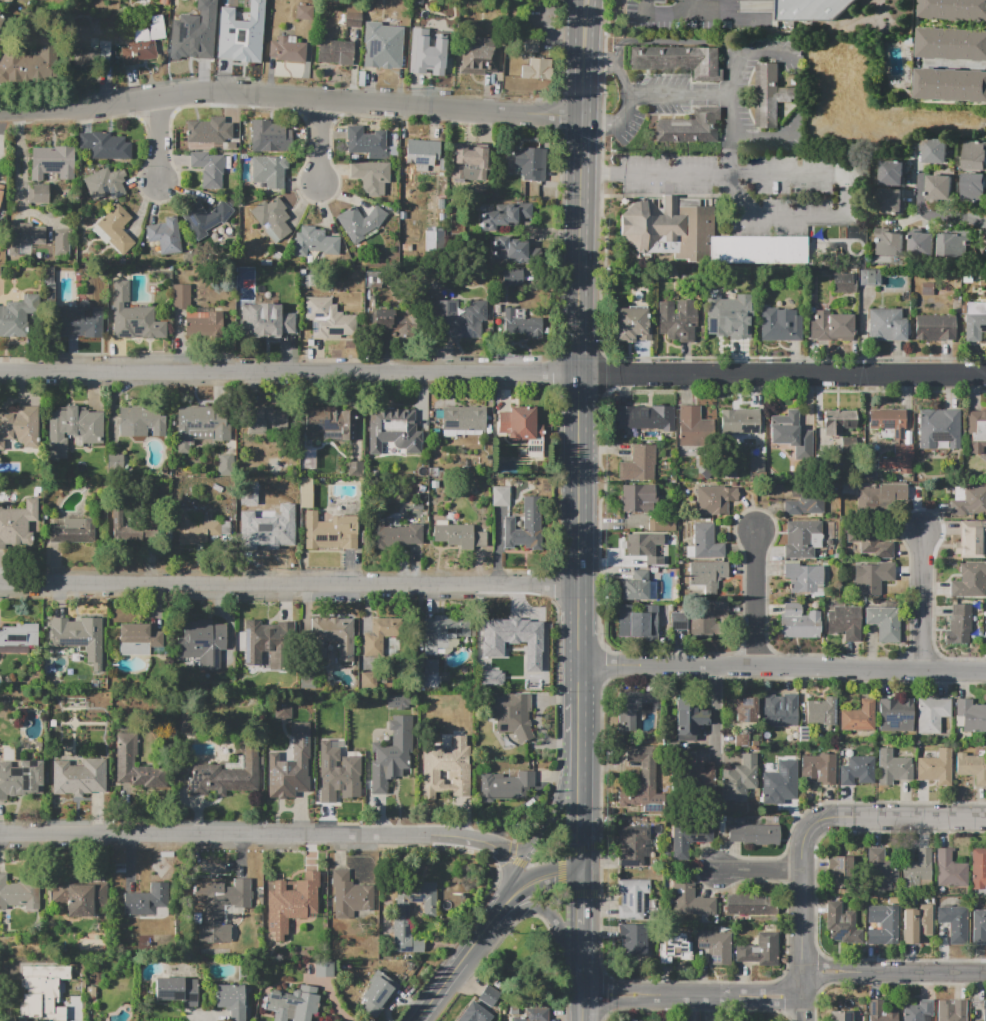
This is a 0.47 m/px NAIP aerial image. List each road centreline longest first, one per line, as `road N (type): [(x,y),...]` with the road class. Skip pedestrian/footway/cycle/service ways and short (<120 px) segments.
road 1 (residential): [(0,370),(985,375)]
road 2 (residential): [(0,583),(578,586)]
road 3 (secondary): [(582,116),(577,668)]
road 4 (residential): [(526,114),(204,92),(0,115)]
road 5 (residential): [(0,836),(483,840)]
road 6 (residential): [(985,671),(577,668)]
road 7 (residential): [(861,973),(818,973),(785,998),(584,997)]
road 8 (residential): [(847,817),(817,820),(802,838),(801,986)]
road 9 (secondary): [(578,735),(554,814),(509,883)]
road 10 (secondary): [(418,1020),(505,907)]
road 11 (residential): [(922,532),(925,670)]
road 12 (residential): [(985,818),(847,817)]
road 13 (residential): [(759,667),(758,532)]
road 14 (secondary): [(583,869),(578,735)]
road 15 (residential): [(985,975),(861,973)]

